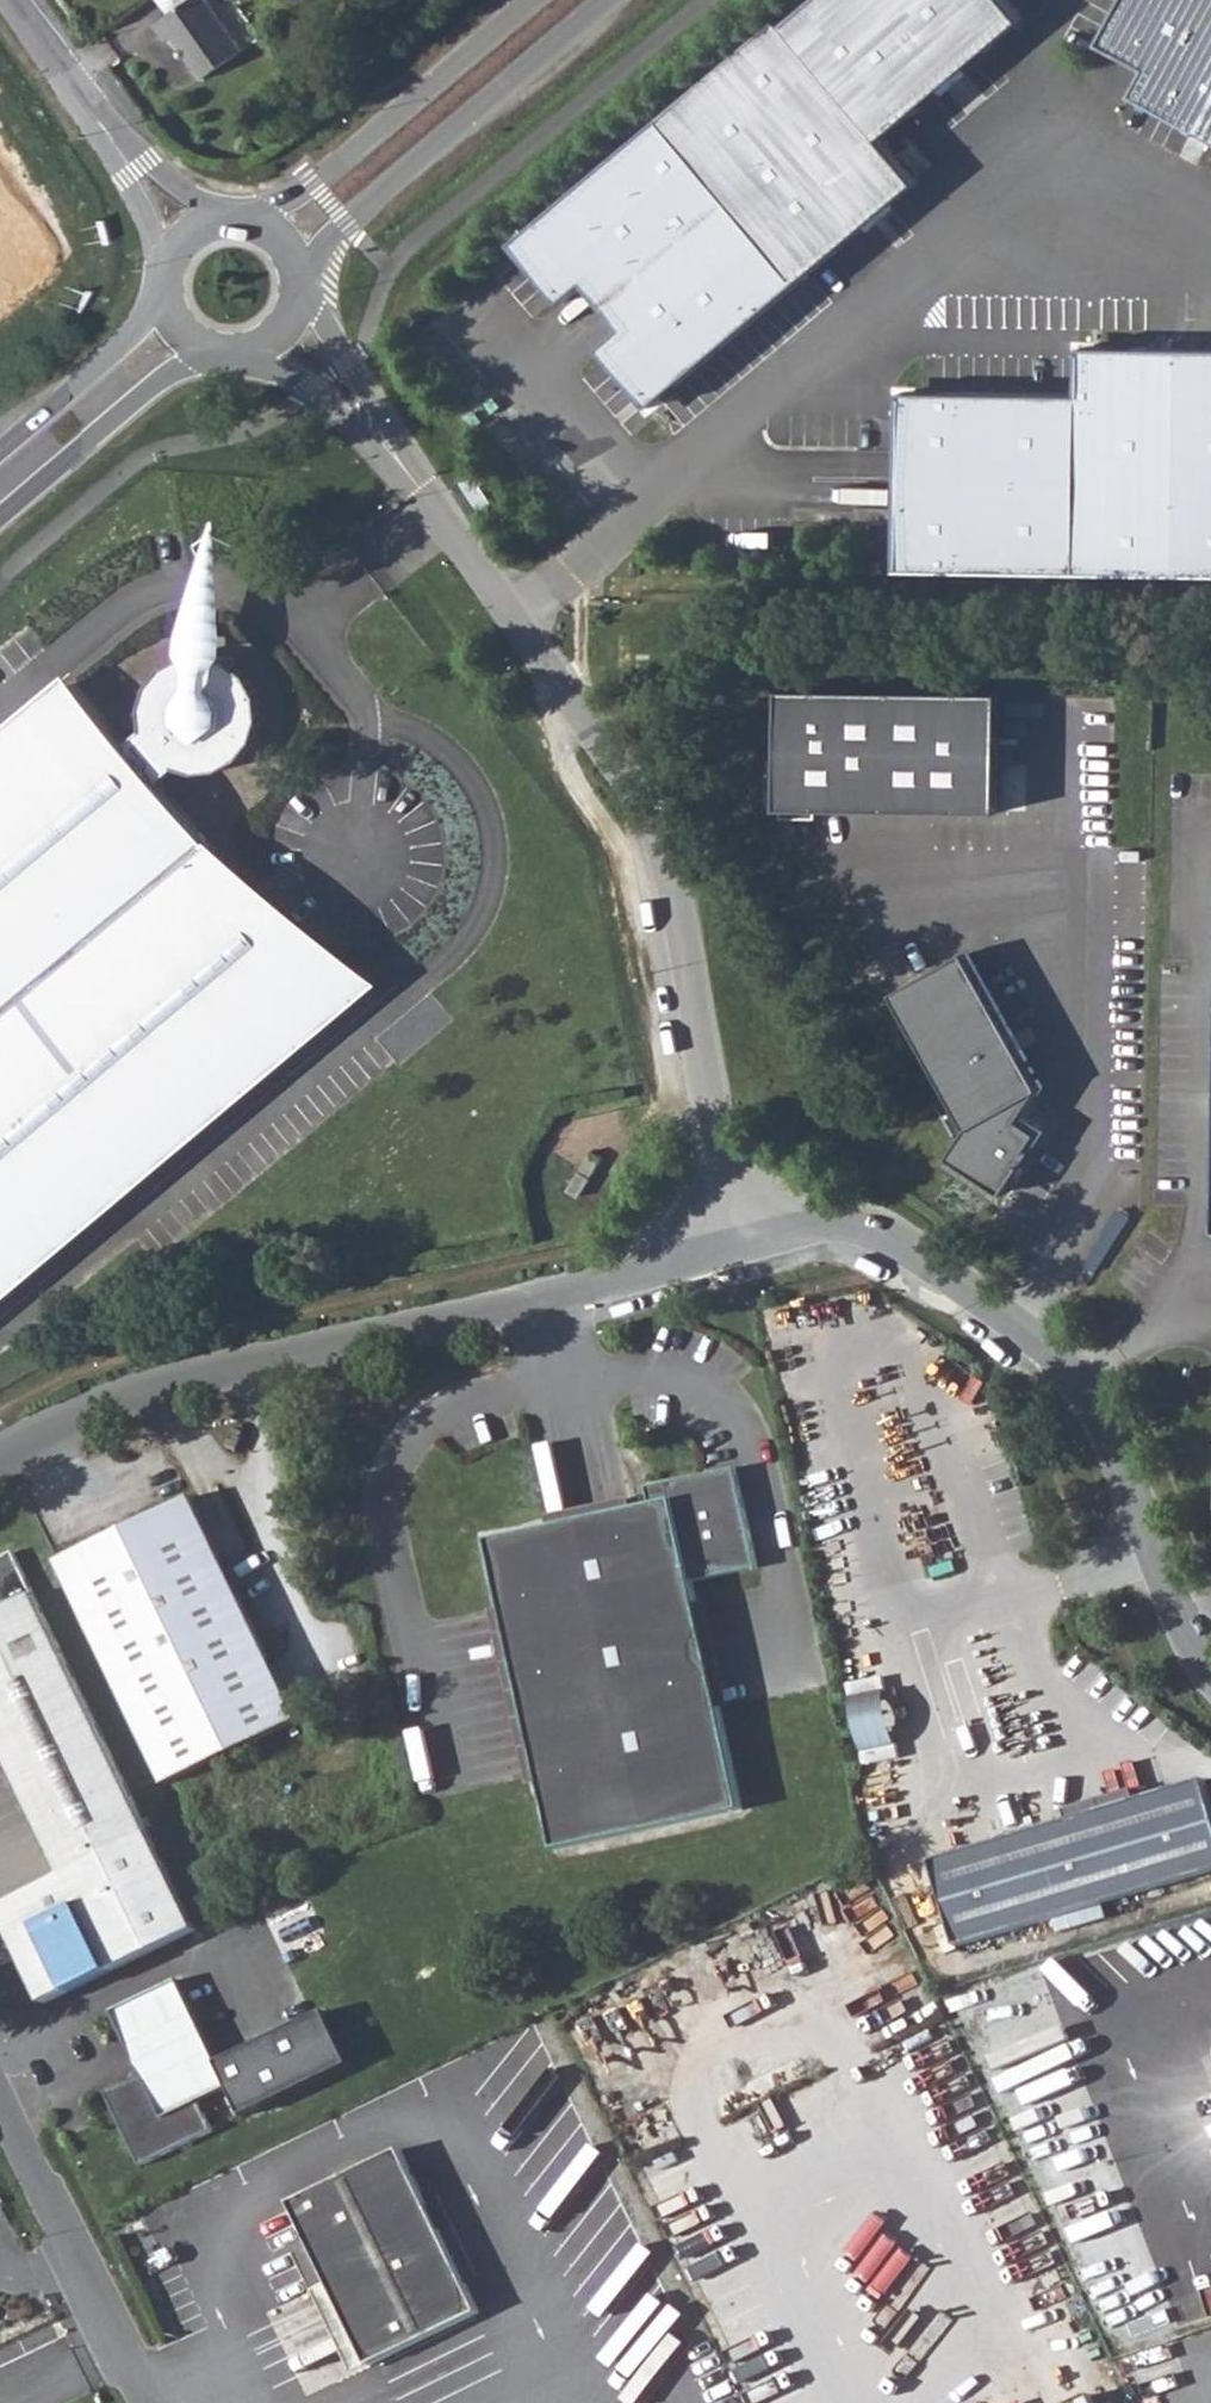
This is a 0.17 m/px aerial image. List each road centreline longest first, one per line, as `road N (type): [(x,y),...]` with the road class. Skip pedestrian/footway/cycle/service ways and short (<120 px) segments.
road 1 (unclassified): [(413,479),(518,617),(659,830),(735,1247)]
road 2 (unclassified): [(735,1247),(104,1403),(0,1457)]
road 3 (unclassified): [(735,1247),(820,1226),(883,1232),(1069,1361),(1092,1386),(1210,1671)]
road 4 (tertiary): [(301,265),(611,0)]
road 5 (tertiary): [(533,0),(343,163),(253,218)]
road 6 (unclassified): [(145,2402),(0,2107)]
road 7 (tertiary): [(0,510),(148,385),(205,356)]
road 8 (tertiary): [(159,306),(0,453)]
road 9 (unclassified): [(413,479),(304,294)]
road 10 (unclassified): [(242,360),(298,383),(413,479)]
road 11 (residential): [(114,141),(17,0)]
road 12 (unclassified): [(114,141),(161,264)]
road 13 (unclassified): [(210,217),(114,141)]

